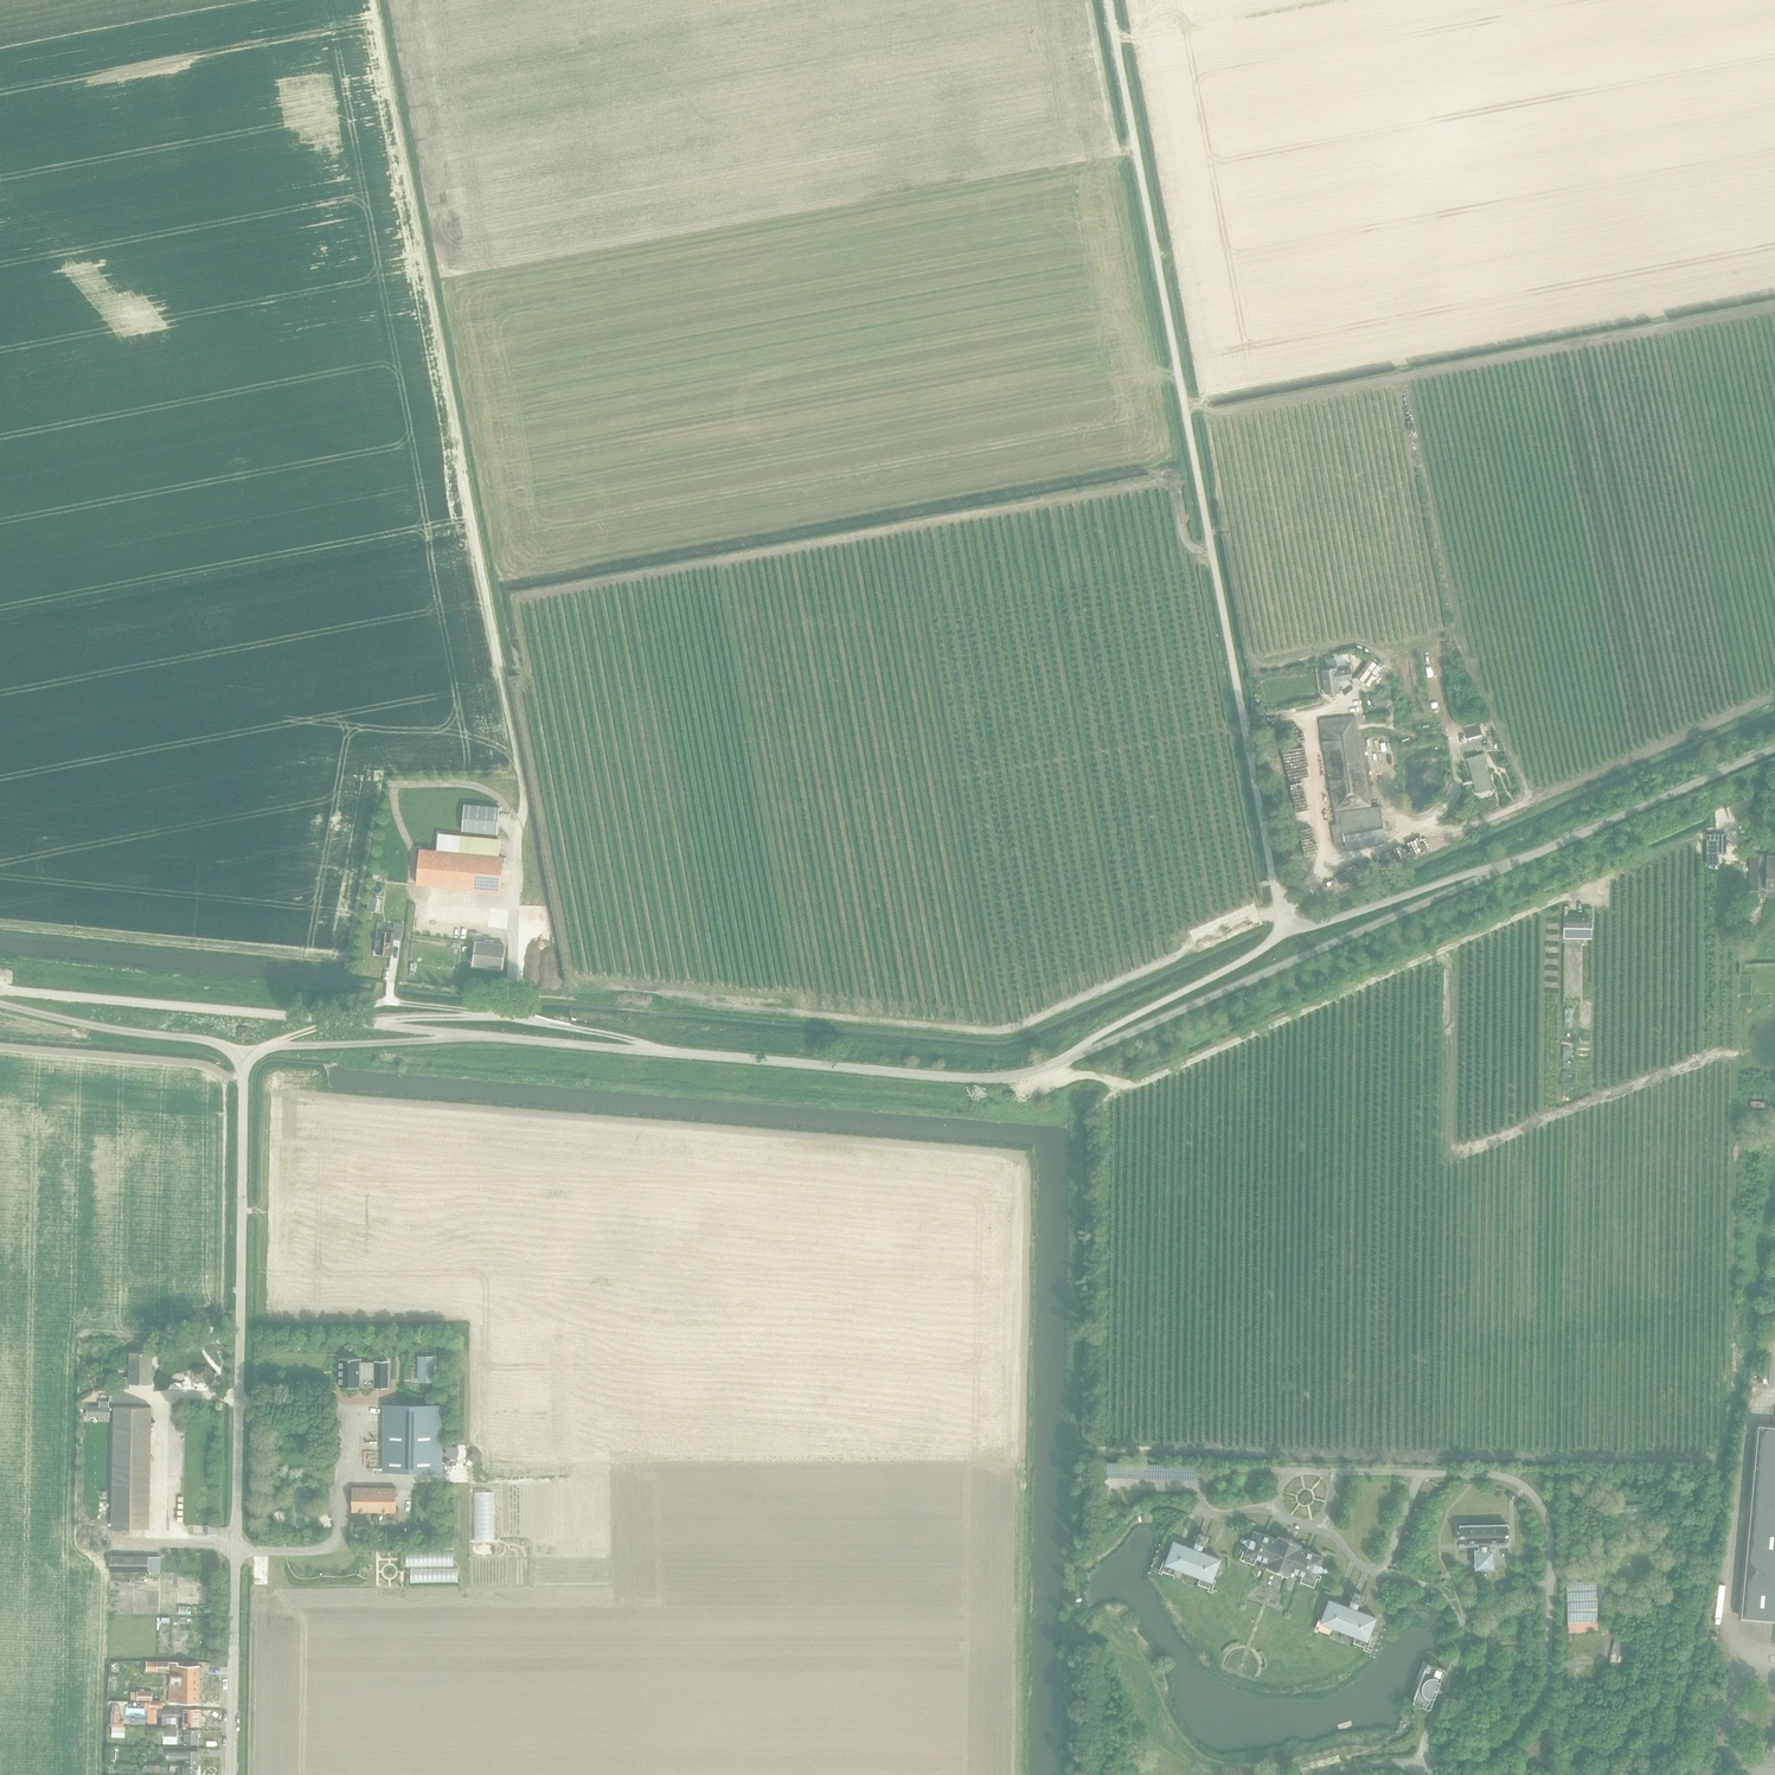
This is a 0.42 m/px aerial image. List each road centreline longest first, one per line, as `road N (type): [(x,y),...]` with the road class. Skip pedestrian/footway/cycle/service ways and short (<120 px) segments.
road 1 (unclassified): [(1288,933),(1107,0)]
road 2 (unclassified): [(1082,1053),(985,1078),(461,1034)]
road 3 (unclassified): [(234,1639),(245,1060)]
road 4 (unclassified): [(1082,1053),(1519,863)]
road 5 (unclassified): [(461,1034),(0,988)]
road 6 (unclassified): [(1519,863),(1774,751)]
road 7 (unclassified): [(0,1004),(206,1040),(245,1060)]
road 8 (unclassified): [(1519,863),(1458,870),(1288,933)]
road 9 (unclassified): [(1288,933),(1091,1039),(1082,1053)]
road 10 (unclassified): [(245,1060),(270,1047),(461,1034)]
road 11 (track): [(510,1016),(680,1053)]
road 12 (residential): [(231,1774),(234,1639)]
road 13 (track): [(382,1026),(510,1016)]

